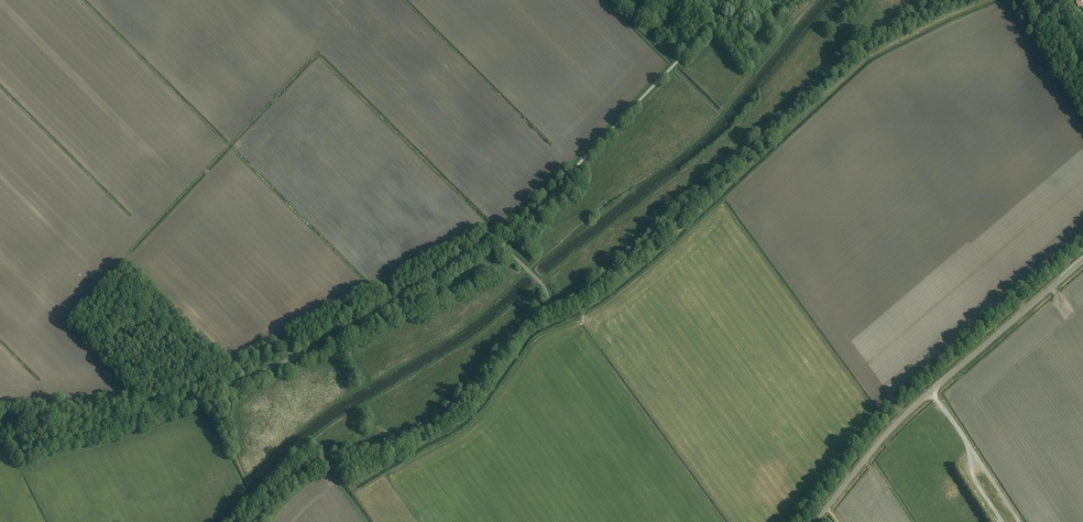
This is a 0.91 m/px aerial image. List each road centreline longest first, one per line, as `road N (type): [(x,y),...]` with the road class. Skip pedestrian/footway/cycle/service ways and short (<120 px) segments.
road 1 (unclassified): [(0,424),(138,410),(225,388),(329,340),(490,237)]
road 2 (unclassified): [(815,521),(901,418),(1082,261)]

